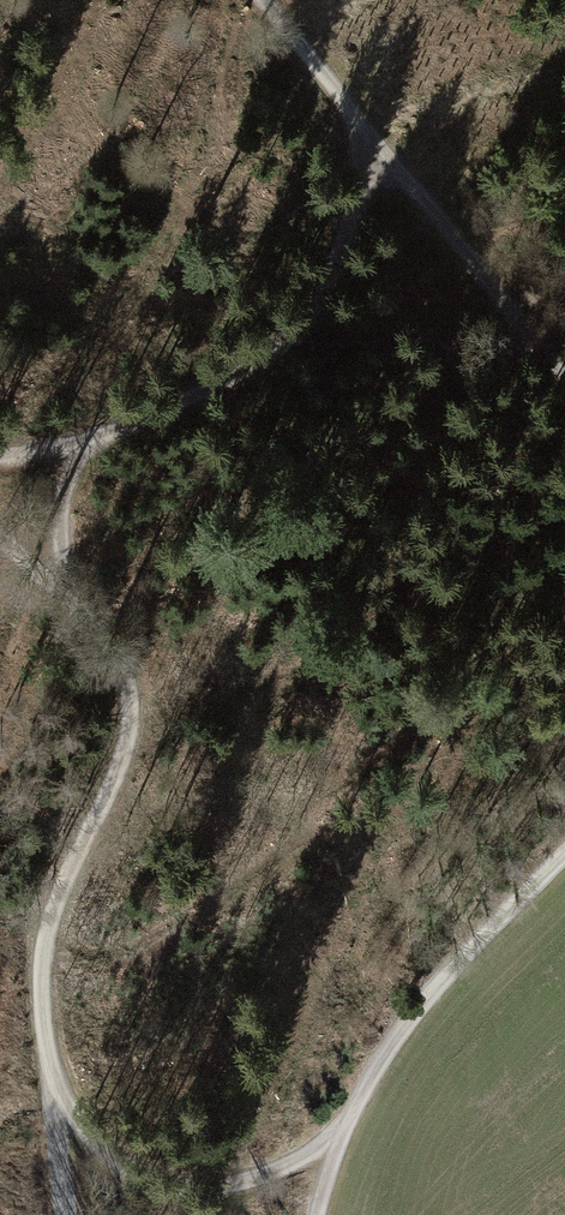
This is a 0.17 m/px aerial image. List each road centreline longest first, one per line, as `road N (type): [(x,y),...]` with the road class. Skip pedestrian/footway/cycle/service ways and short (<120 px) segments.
road 1 (track): [(0,540),(110,647),(130,702),(120,761),(44,938),(50,1079)]
road 2 (track): [(0,455),(93,437),(206,391),(274,349),(330,279),(373,141)]
road 3 (track): [(564,857),(464,959),(388,1051),(344,1130),(317,1214)]
road 4 (track): [(373,141),(564,376)]
road 5 (track): [(50,1079),(78,1126),(109,1156),(230,1214)]
road 6 (track): [(373,141),(260,0)]
road 7 (track): [(93,437),(64,499),(69,604)]
road 8 (track): [(190,1191),(269,1172),(344,1130)]
road 9 (track): [(66,1214),(50,1079)]

